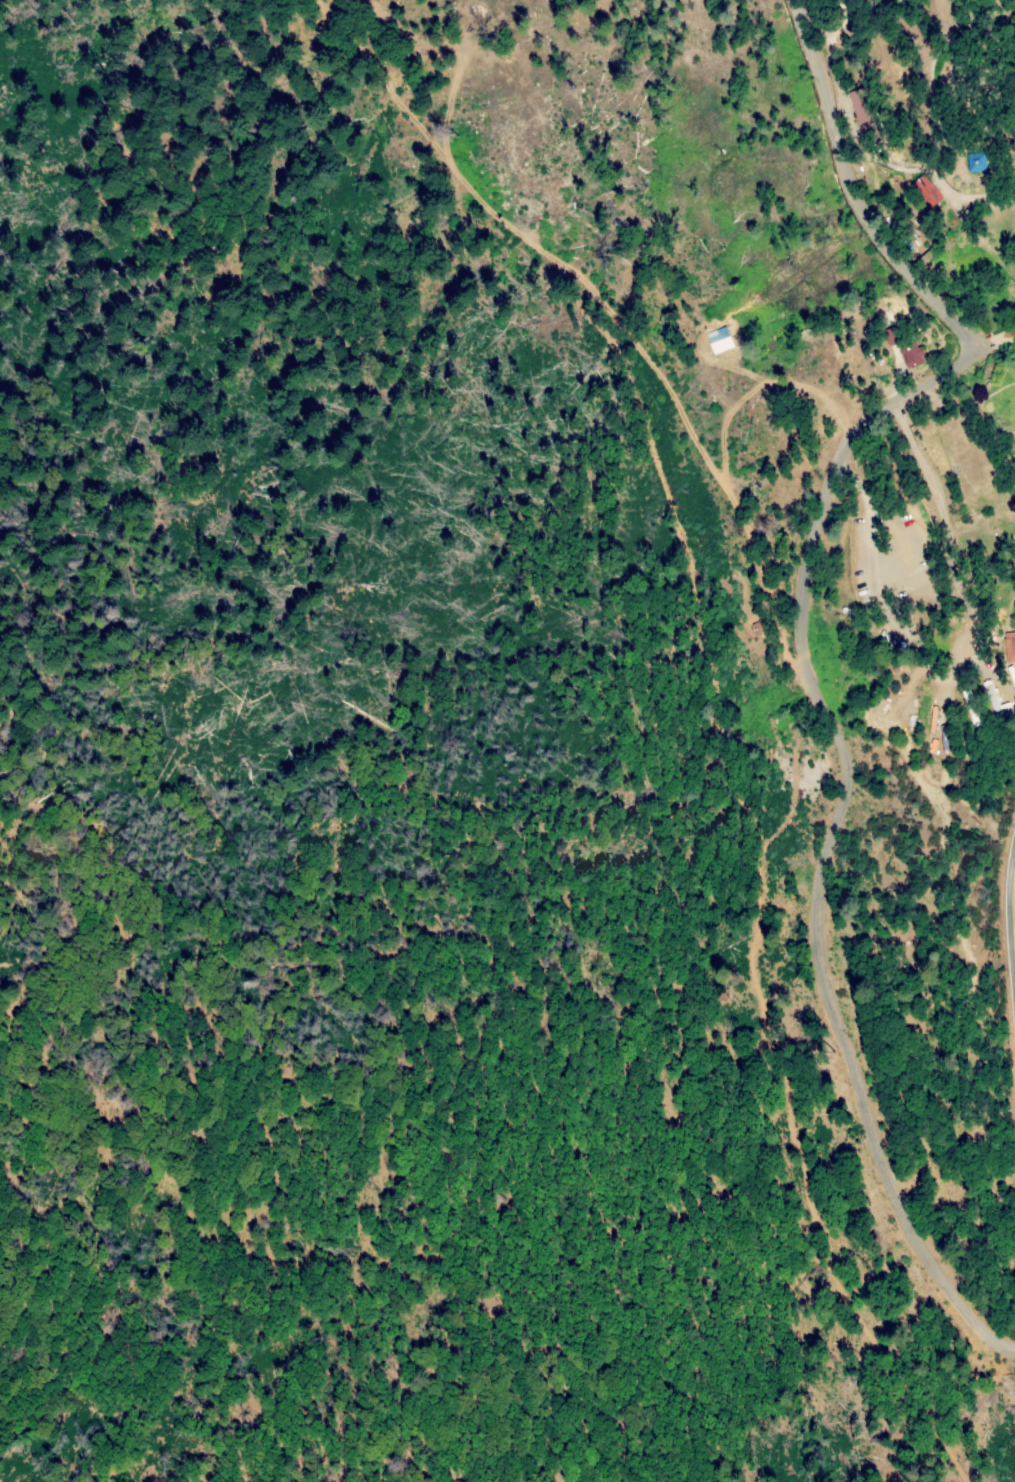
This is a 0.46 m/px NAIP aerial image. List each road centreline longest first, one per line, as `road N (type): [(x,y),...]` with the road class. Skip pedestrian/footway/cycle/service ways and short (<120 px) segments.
road 1 (tertiary): [(1014,1351),(980,1332),(900,1223),(819,972),(814,895),(845,773),(834,729),(802,672),(799,571),(828,503),(832,459),(876,412),(960,365),(967,347),(853,198),(787,0)]

